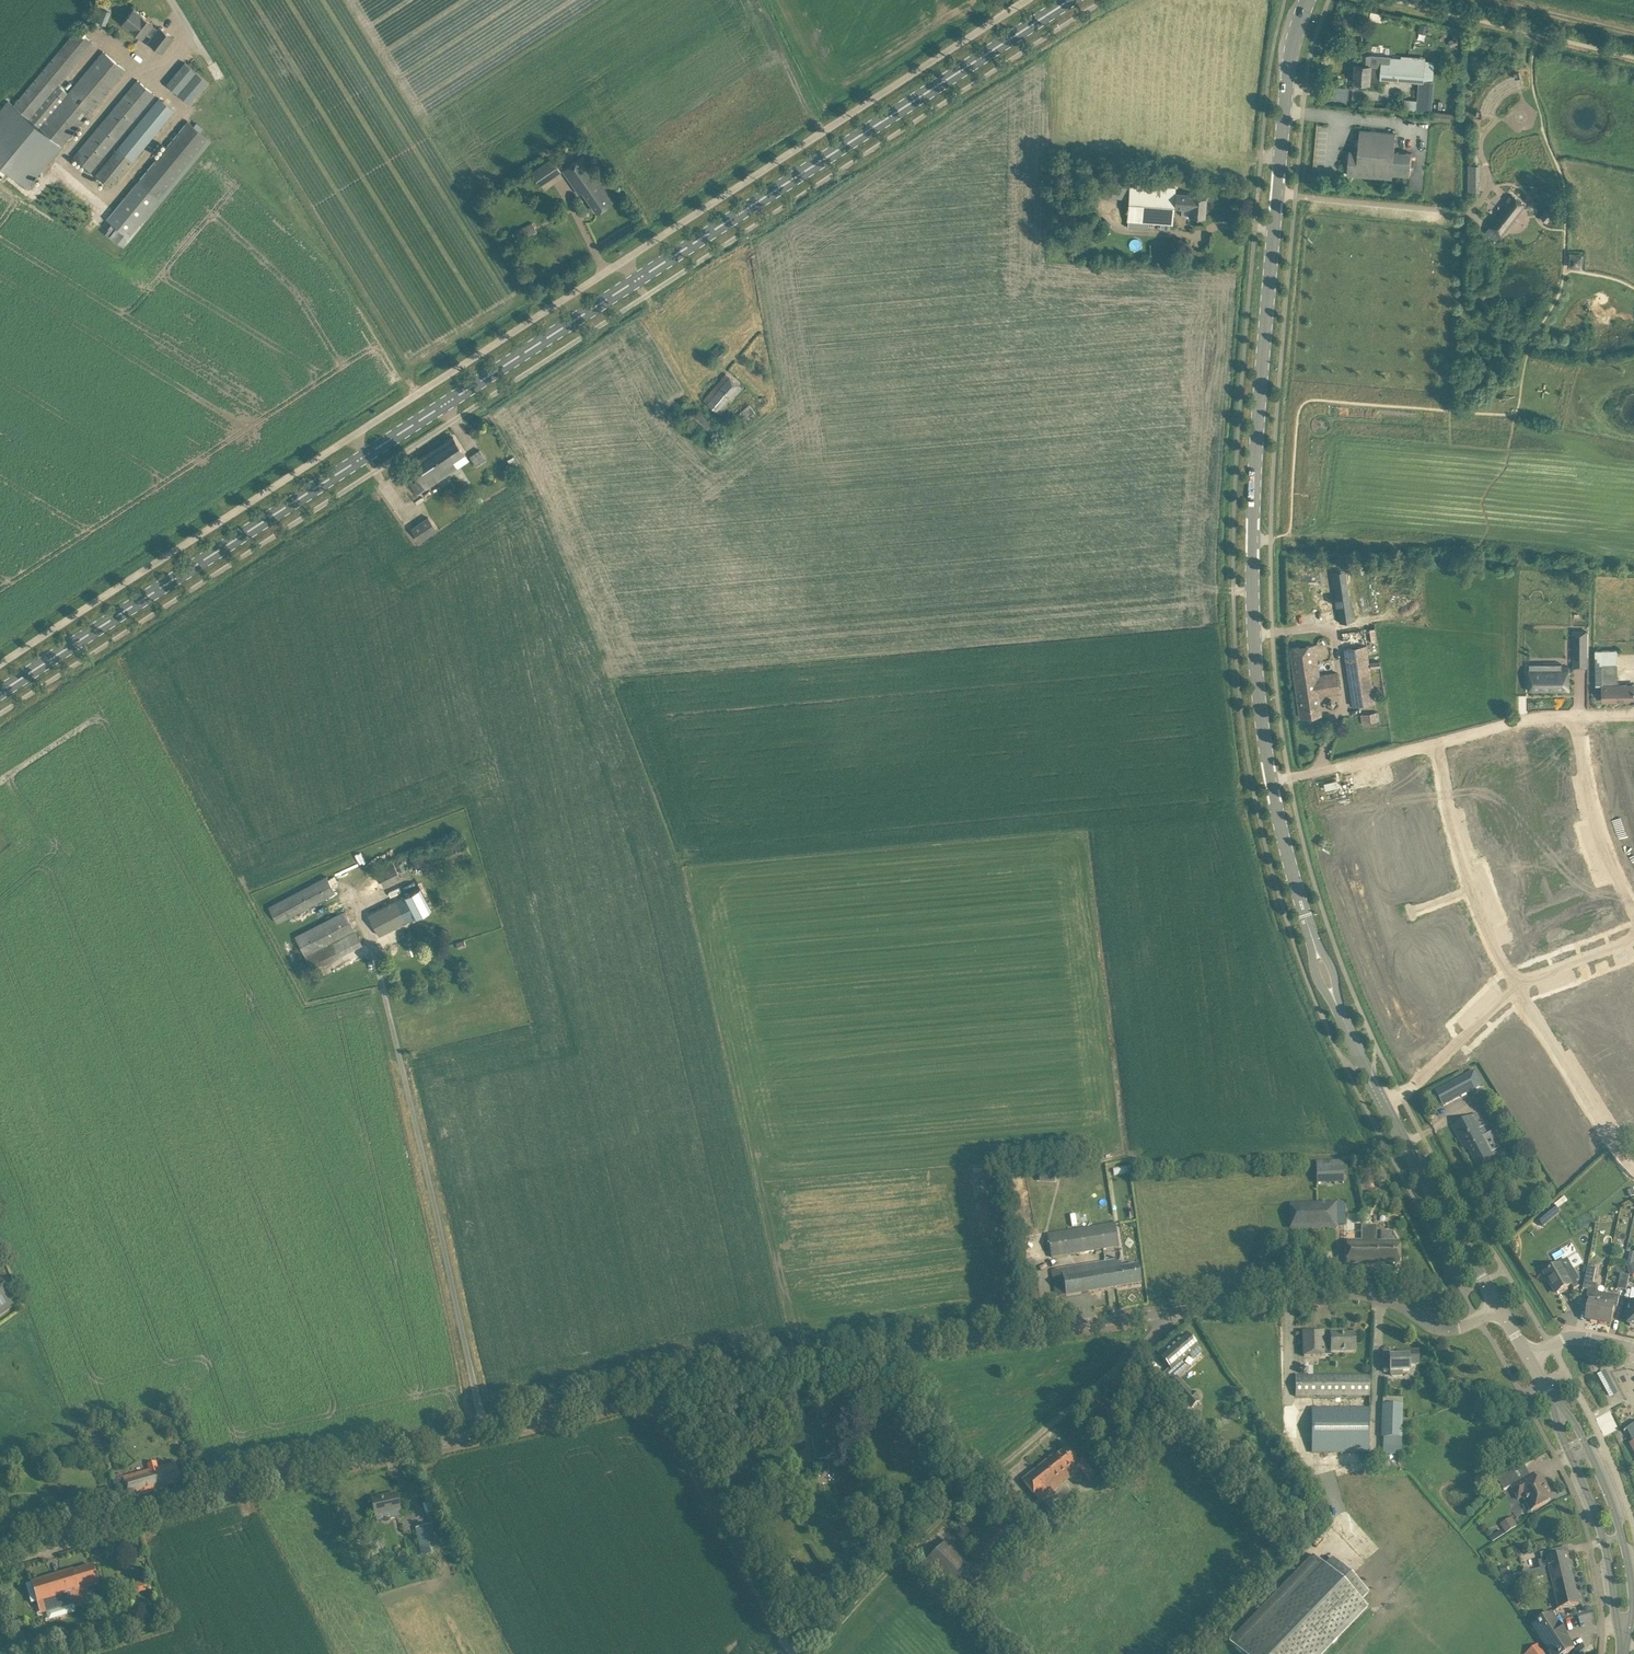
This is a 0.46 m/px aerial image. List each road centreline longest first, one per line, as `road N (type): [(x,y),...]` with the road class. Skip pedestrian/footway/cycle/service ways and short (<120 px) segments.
road 1 (residential): [(0,1564),(358,1459),(647,1394),(937,1344),(1334,1295),(1373,1297),(1444,1331),(1479,1321)]
road 2 (primary): [(0,693),(1070,0)]
road 3 (unclassified): [(0,663),(1026,0)]
road 4 (secondary): [(1311,937),(1260,712),(1252,537),(1291,51),(1308,0)]
road 5 (track): [(815,1653),(955,1502),(1183,1309)]
road 6 (track): [(1633,713),(1527,718),(1271,780)]
road 7 (track): [(792,1653),(647,1394)]
road 8 (secondary): [(1623,1647),(1633,1618),(1622,1538),(1574,1424),(1552,1396)]
road 9 (secondary): [(1552,1396),(1601,1522),(1623,1647)]
road 10 (residential): [(1516,987),(1477,899),(1433,742)]
road 11 (secondary): [(1500,1310),(1386,1109)]
road 12 (residential): [(1633,1171),(1516,987)]
road 13 (residential): [(1633,915),(1605,849),(1576,715)]
road 14 (residential): [(1516,987),(1386,1109)]
road 15 (track): [(1469,0),(1633,38)]
road 16 (residential): [(1633,942),(1516,987)]

